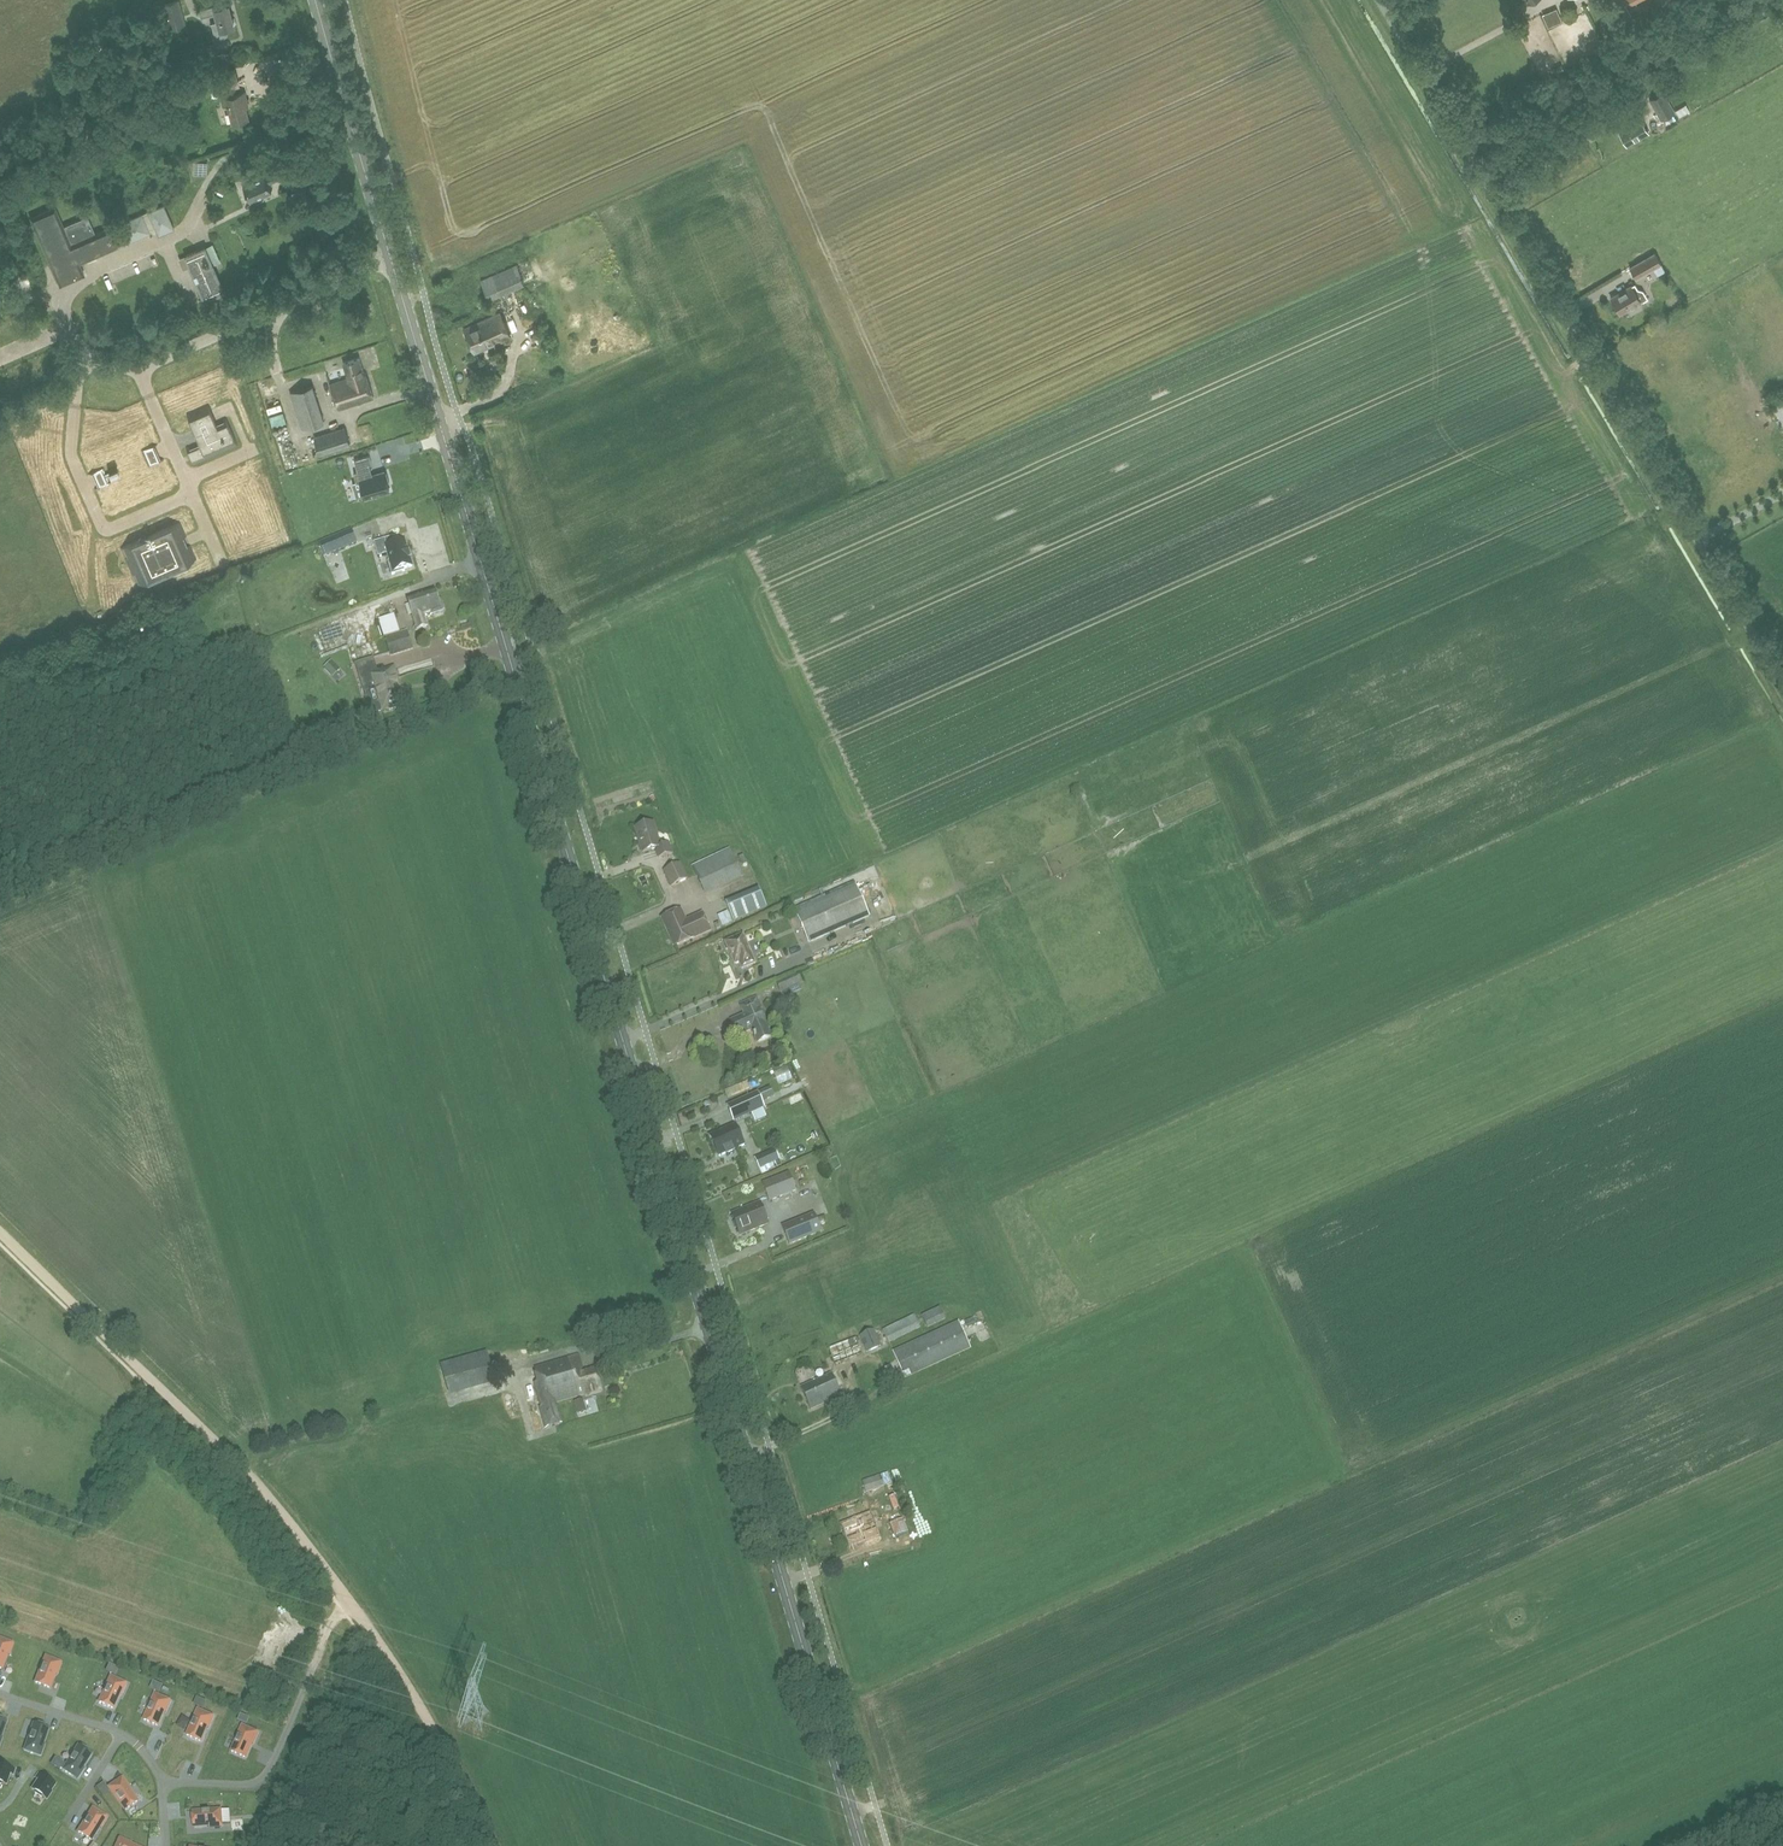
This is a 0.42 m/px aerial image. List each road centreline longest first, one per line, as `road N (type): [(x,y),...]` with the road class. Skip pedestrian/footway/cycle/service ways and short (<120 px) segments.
road 1 (secondary): [(863,1845),(315,0)]
road 2 (unclassified): [(1782,687),(1379,0)]
road 3 (track): [(347,1595),(272,1500),(0,1230)]
road 4 (track): [(494,1845),(436,1734),(347,1595)]
road 5 (track): [(347,1595),(266,1782)]

